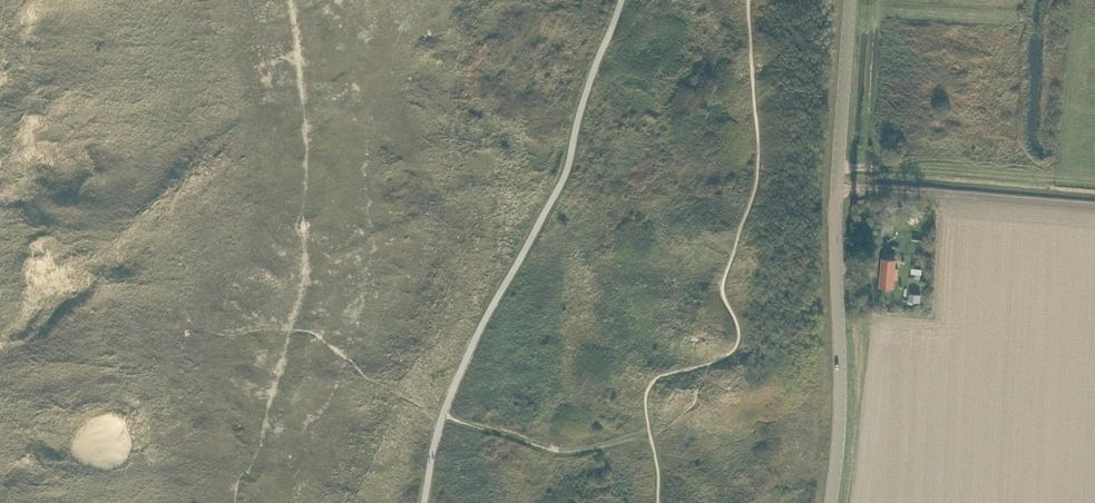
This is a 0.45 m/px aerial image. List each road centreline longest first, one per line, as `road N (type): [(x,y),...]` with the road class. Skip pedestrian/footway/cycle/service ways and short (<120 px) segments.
road 1 (tertiary): [(834,502),(850,0)]
road 2 (track): [(1094,208),(841,186)]
road 3 (track): [(1094,183),(842,165)]

